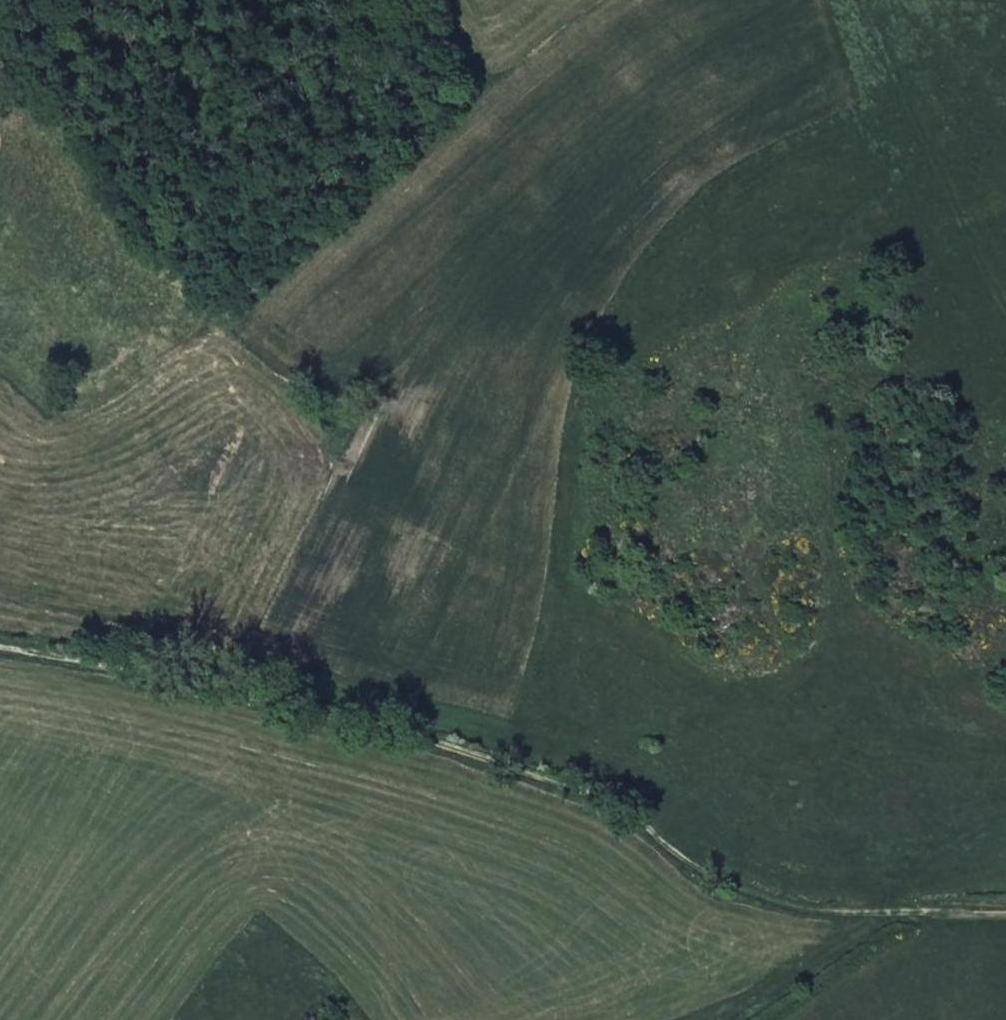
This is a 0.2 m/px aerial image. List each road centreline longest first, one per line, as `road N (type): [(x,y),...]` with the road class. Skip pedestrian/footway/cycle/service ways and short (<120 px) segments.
road 1 (track): [(1005,912),(769,897),(630,822),(467,756),(173,683),(0,650)]

